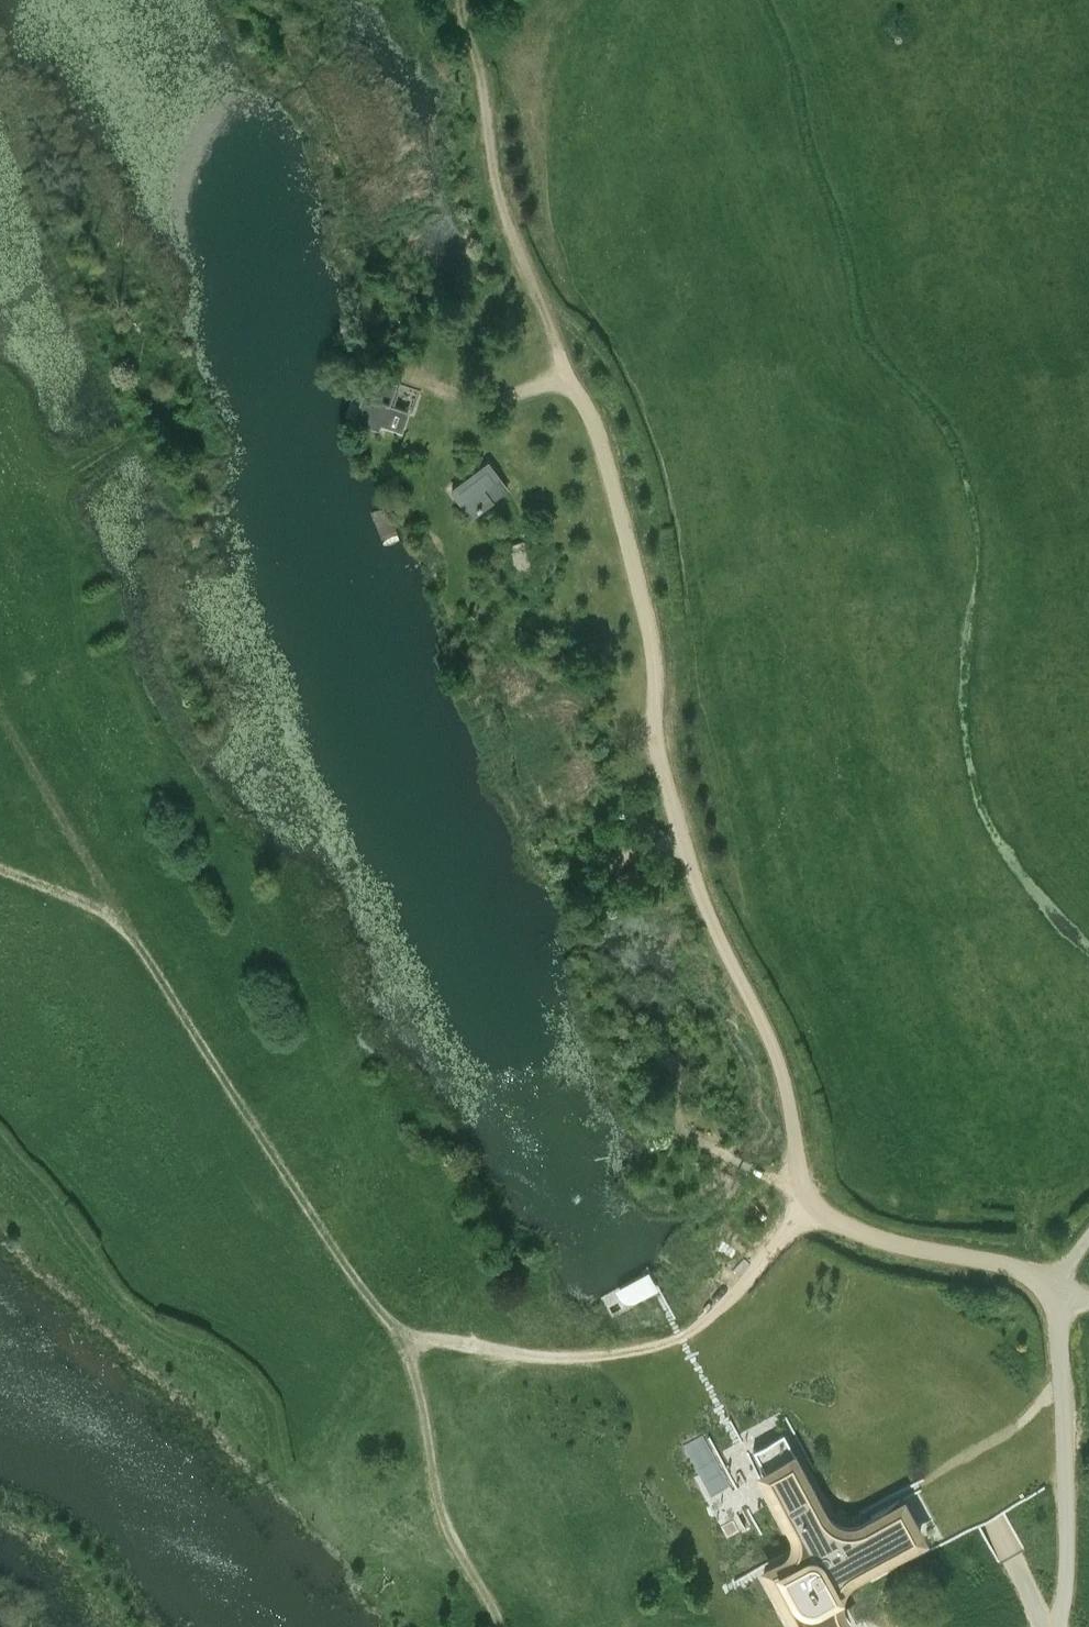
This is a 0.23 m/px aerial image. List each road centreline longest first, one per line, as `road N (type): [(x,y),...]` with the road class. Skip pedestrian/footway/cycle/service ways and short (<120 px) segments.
road 1 (track): [(802,1217),(785,1092),(762,1023),(687,871),(657,777),(649,640),(602,523),(593,443),(498,199),(467,0)]
road 2 (track): [(1055,1293),(1063,1434),(1049,1468),(1072,1551)]

